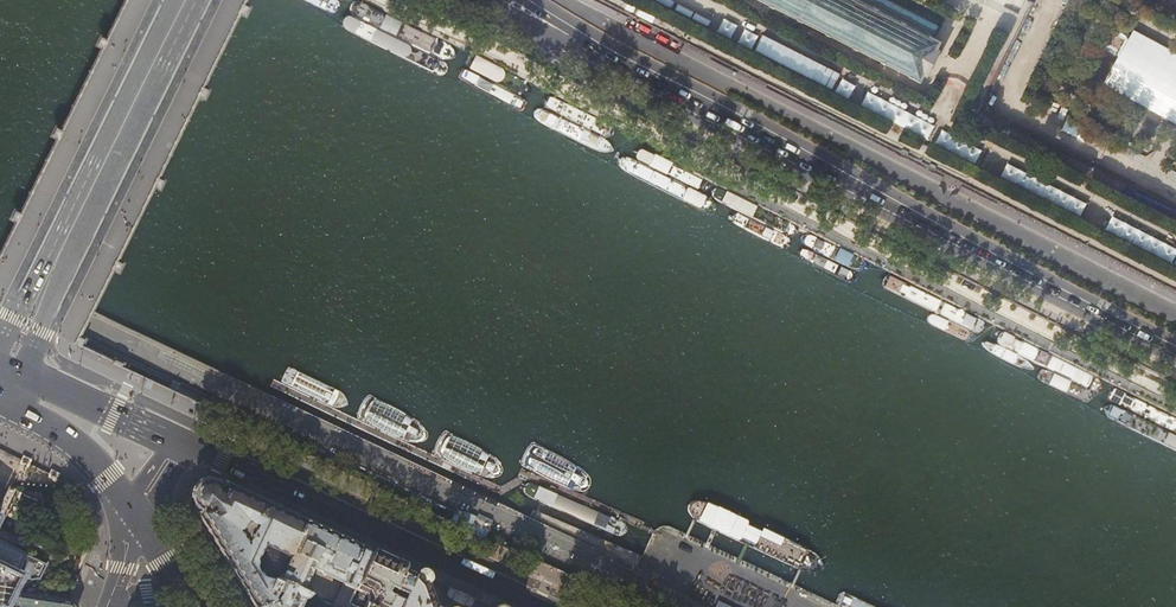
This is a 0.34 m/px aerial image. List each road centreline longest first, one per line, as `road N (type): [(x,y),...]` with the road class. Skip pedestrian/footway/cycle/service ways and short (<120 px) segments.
road 1 (primary): [(629,64),(1175,346)]
road 2 (primary): [(10,366),(188,0)]
road 3 (primary): [(549,606),(180,438)]
road 4 (primary): [(180,438),(10,366)]
road 5 (primary): [(0,398),(78,439),(140,512)]
road 6 (primary): [(471,0),(629,64)]

